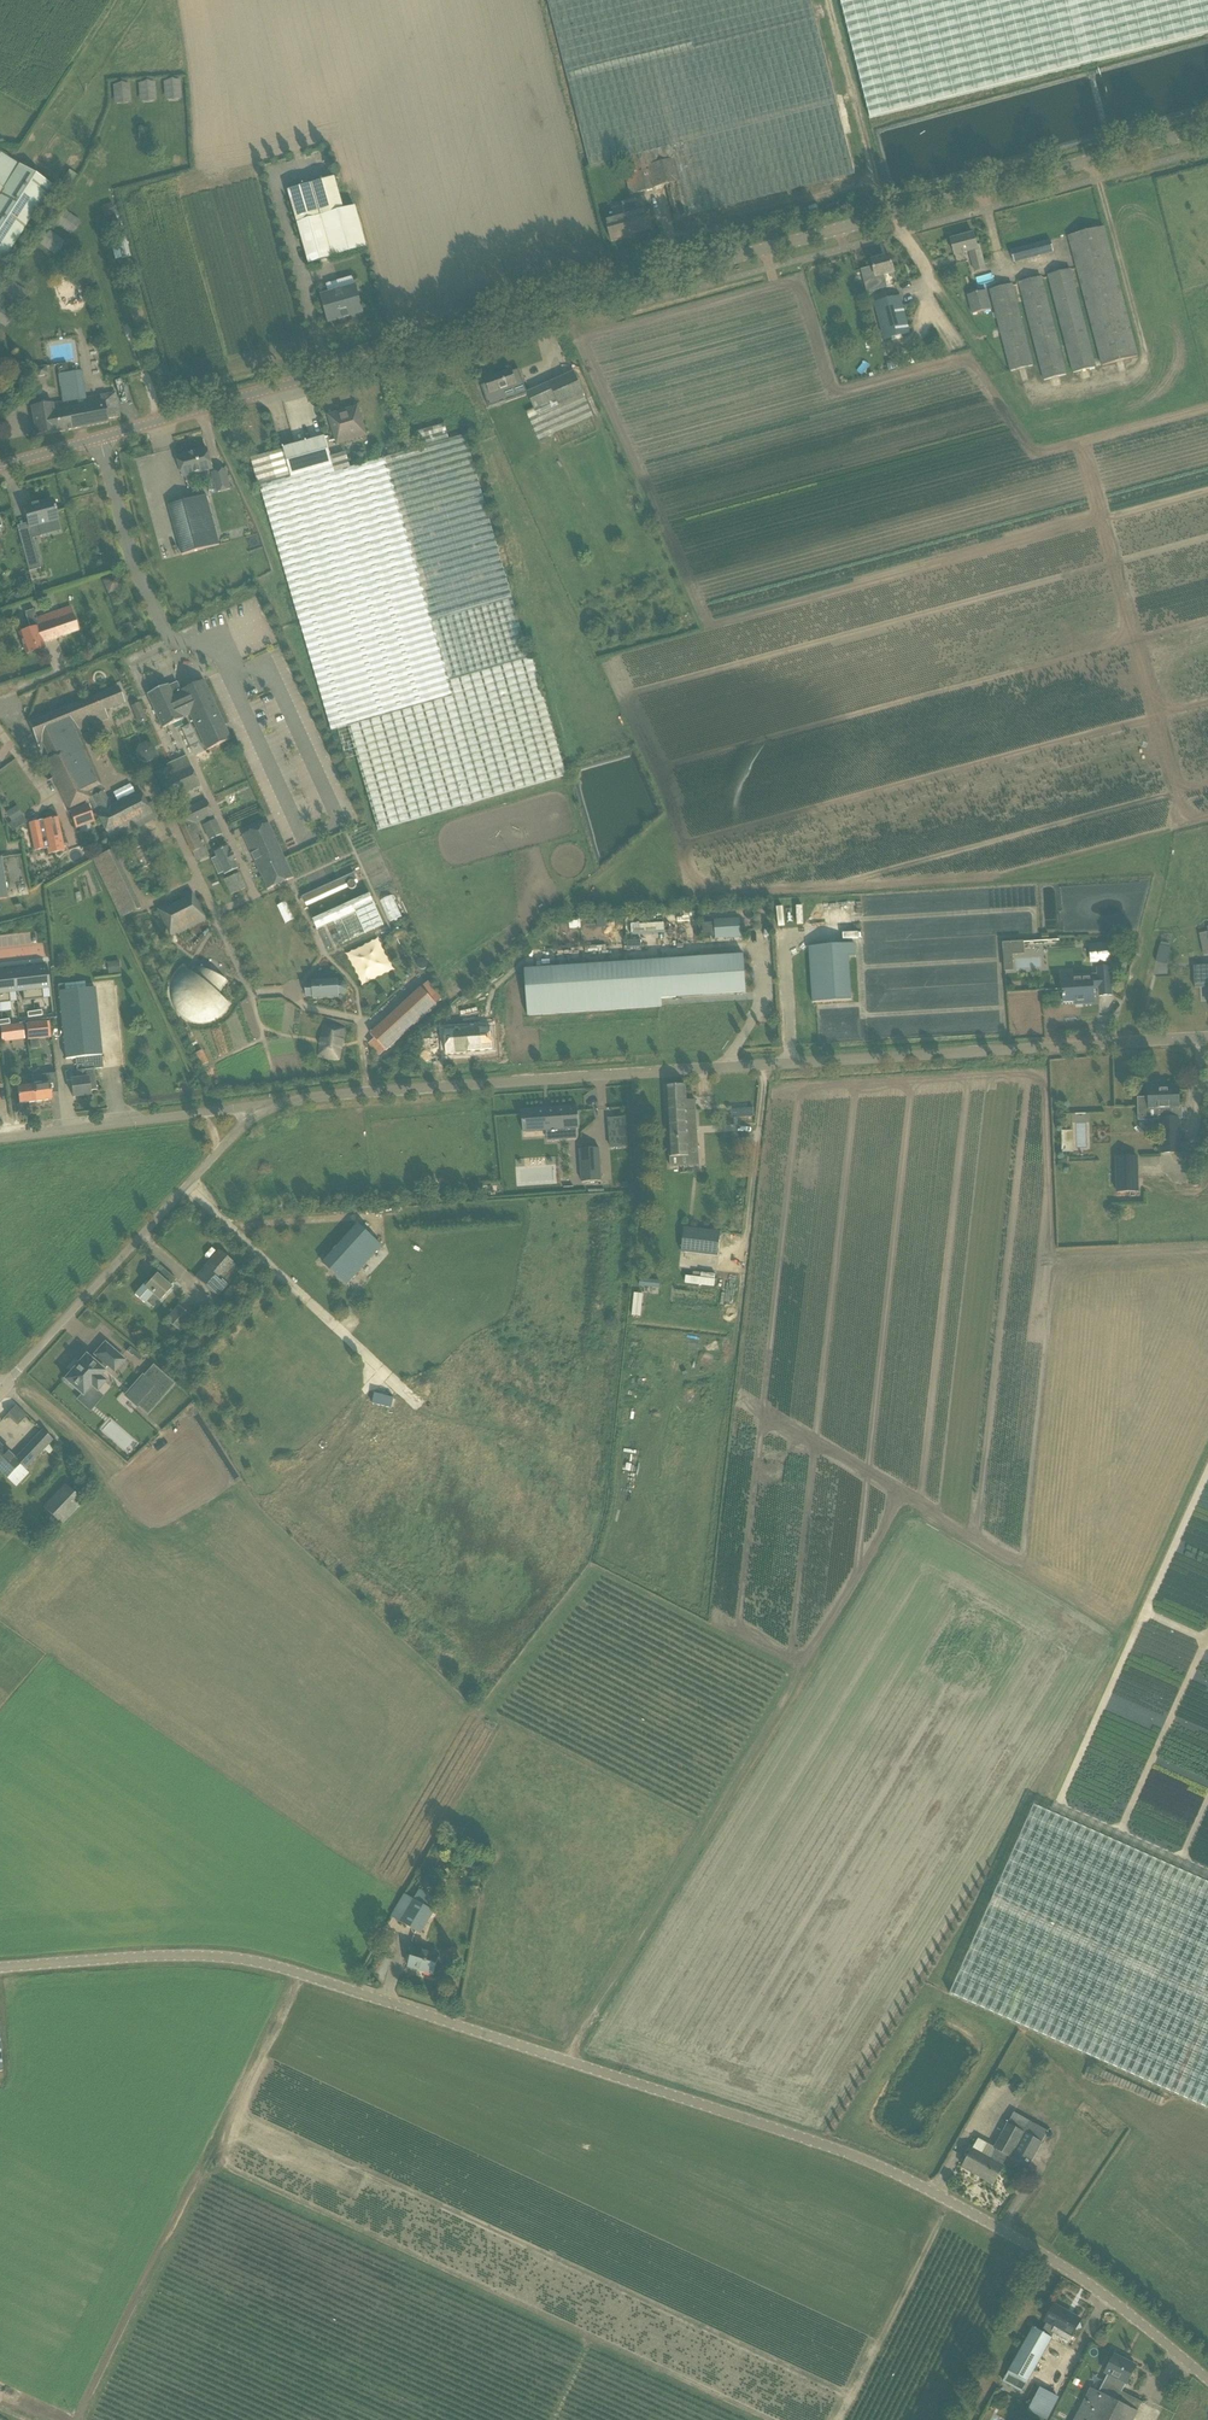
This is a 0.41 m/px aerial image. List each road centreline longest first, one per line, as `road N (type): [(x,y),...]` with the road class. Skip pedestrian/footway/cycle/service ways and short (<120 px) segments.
road 1 (unclassified): [(1207,2382),(1094,2288),(1013,2237),(829,2146),(222,1954),(0,1967)]
road 2 (tertiary): [(0,467),(1207,128)]
road 3 (unclassified): [(258,1110),(341,1094),(1207,1043)]
road 4 (unclassified): [(1,1390),(258,1110)]
road 5 (unclassified): [(0,1138),(258,1110)]

